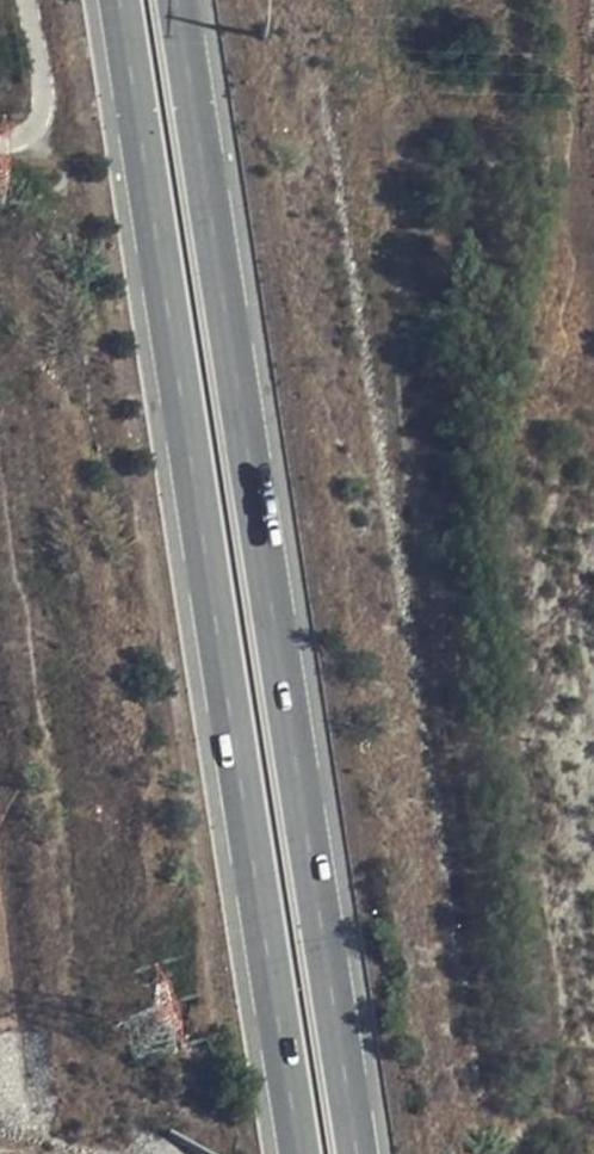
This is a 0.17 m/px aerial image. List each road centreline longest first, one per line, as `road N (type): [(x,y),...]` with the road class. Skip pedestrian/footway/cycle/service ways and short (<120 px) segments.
road 1 (trunk): [(117,0),(299,1153)]
road 2 (trunk): [(356,1153),(178,0)]

